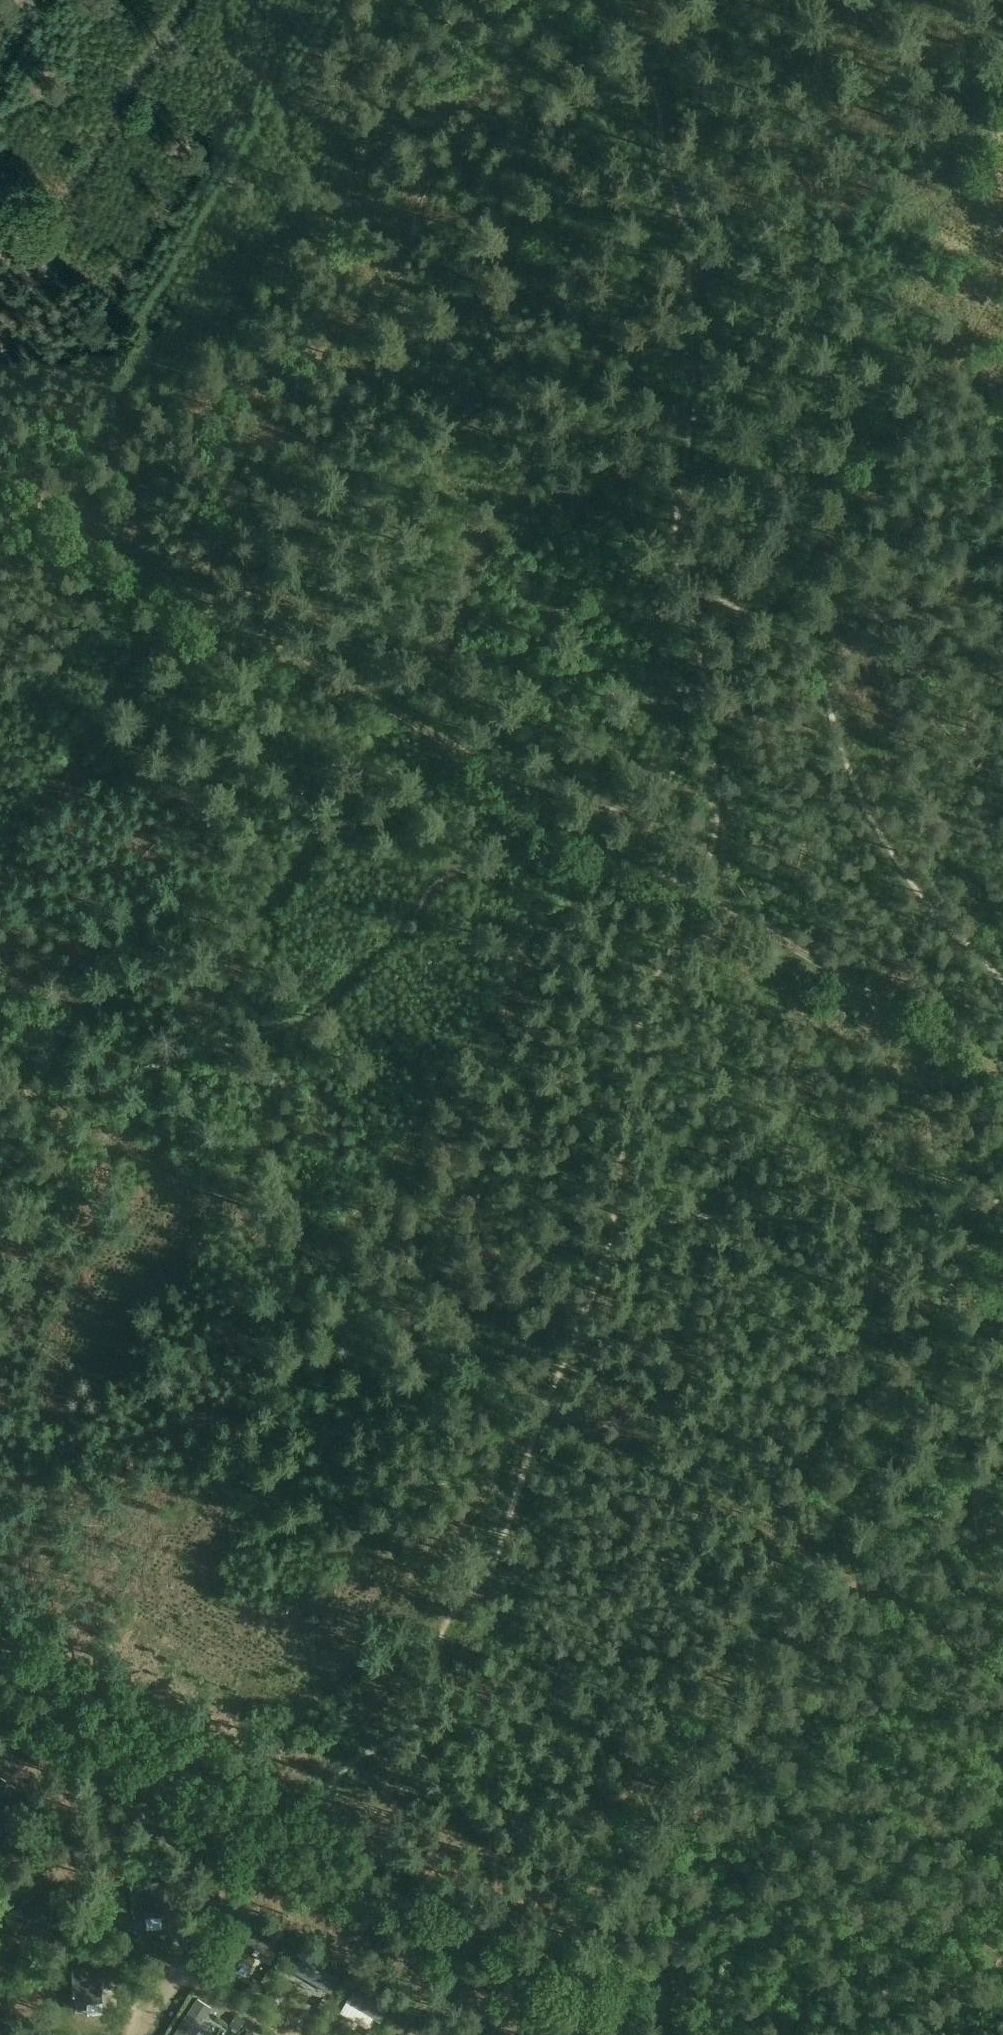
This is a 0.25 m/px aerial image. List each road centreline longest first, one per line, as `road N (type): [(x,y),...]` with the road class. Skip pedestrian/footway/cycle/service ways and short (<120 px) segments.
road 1 (track): [(1002,1066),(0,471)]
road 2 (track): [(624,2034),(0,1664)]
road 3 (track): [(536,1393),(0,1067)]

